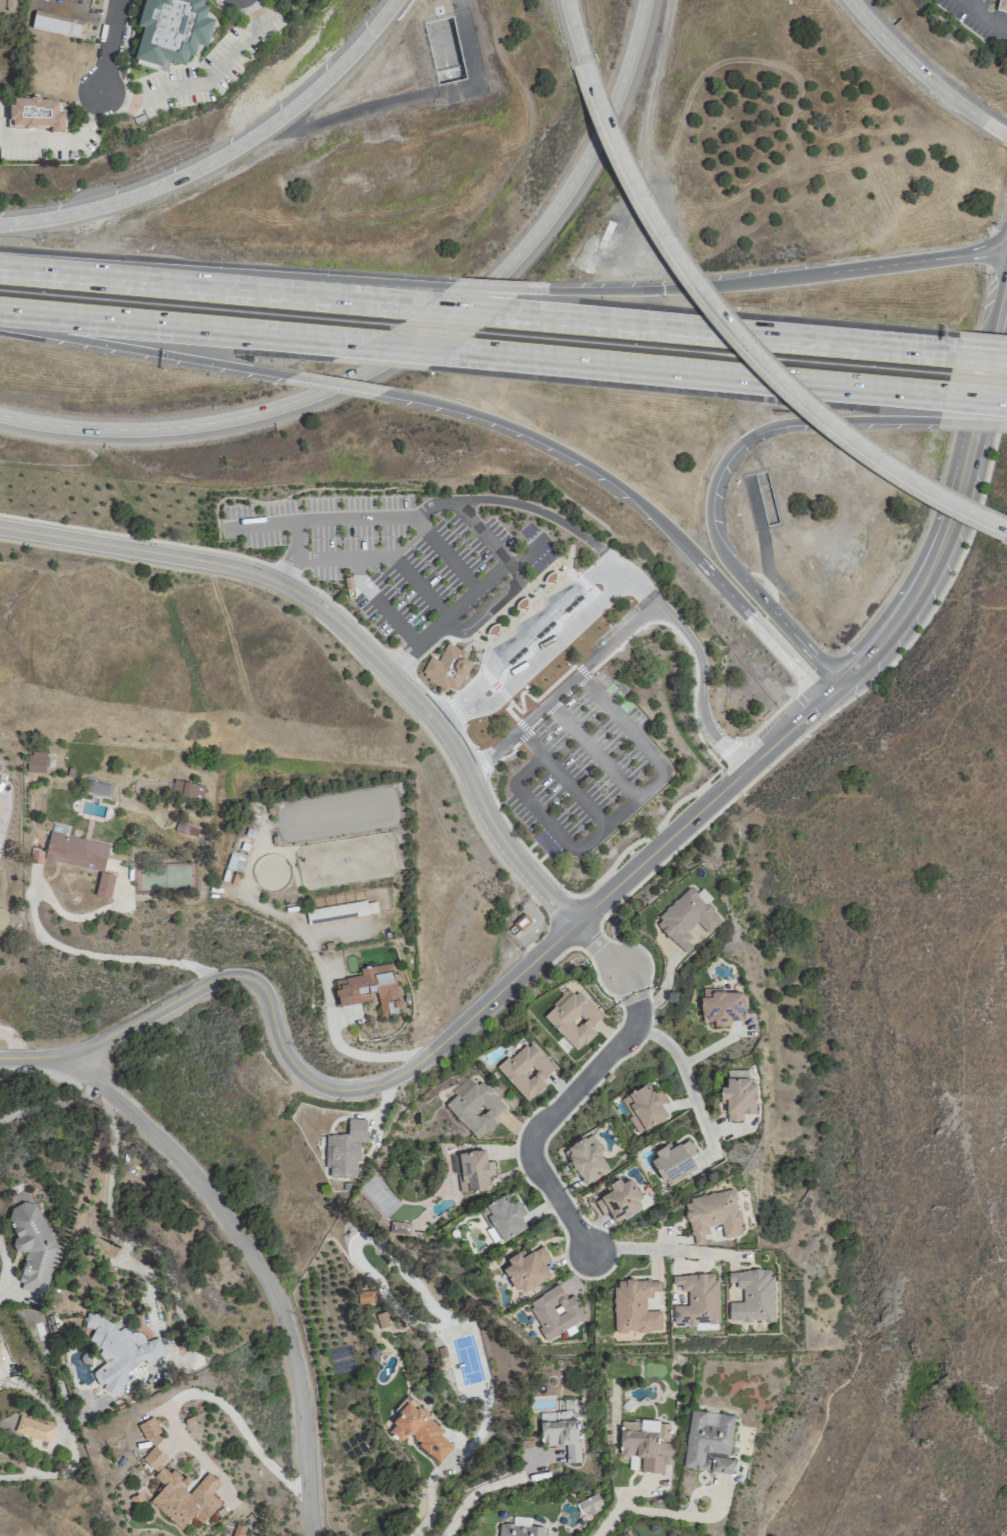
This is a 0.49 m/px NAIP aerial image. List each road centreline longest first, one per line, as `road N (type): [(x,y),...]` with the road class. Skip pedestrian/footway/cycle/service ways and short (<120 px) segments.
road 1 (motorway): [(0,414),(92,429),(194,426),(311,395),(382,363),(497,275),(558,202),(627,63),(641,0)]
road 2 (motorway): [(582,60),(659,226),(724,318),(857,443),(1006,528)]
road 3 (residential): [(80,1050),(88,1070),(216,1202),(281,1304),(297,1363),(312,1535)]
road 4 (motorway): [(381,392),(498,421),(607,480),(823,694)]
road 5 (residential): [(0,1058),(71,1054),(227,977),(260,988),(287,1059),(320,1086),(374,1085),(433,1050)]
road 6 (residential): [(0,527),(225,565),(278,582),(343,628),(437,723)]
road 7 (motorway): [(449,352),(942,395)]
road 8 (motorway): [(1006,250),(762,280),(521,290)]
road 9 (motorway): [(396,0),(308,97),(209,163),(106,204),(0,223)]
road 10 (motorway): [(952,354),(498,312)]
road 11 (secondary): [(1006,289),(961,494),(939,552),(892,629),(838,683)]
road 12 (motorway): [(0,311),(358,344)]
road 13 (motorway): [(742,577),(711,537),(706,516),(714,475),(739,442),(795,420),(936,418)]
road 14 (residential): [(633,993),(638,1015),(629,1036),(534,1132),(531,1148),(591,1256)]
road 15 (motorway): [(314,296),(0,267)]
road 16 (motorway): [(0,324),(290,375)]
road 17 (residential): [(437,723),(501,841),(574,923)]
road 18 (residential): [(574,923),(747,765)]
road 19 (motorway): [(1000,135),(921,75),(851,0)]
road 20 (residential): [(433,1050),(574,923)]
road 21 (motorway): [(838,683),(742,577)]
road 22 (motorway): [(448,286),(314,296)]

